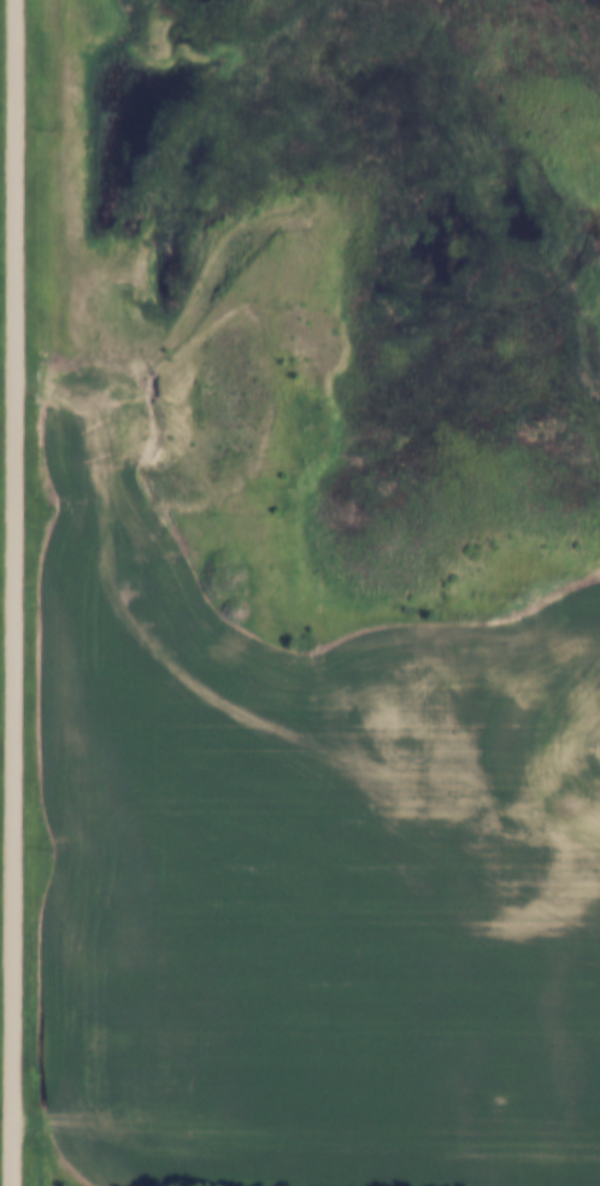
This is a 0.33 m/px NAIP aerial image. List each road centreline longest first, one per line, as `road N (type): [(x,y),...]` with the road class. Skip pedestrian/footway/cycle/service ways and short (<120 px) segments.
road 1 (residential): [(7,1185),(12,0)]
road 2 (track): [(11,386),(93,403),(104,594),(157,659),(227,714),(384,794),(487,828),(599,838)]

